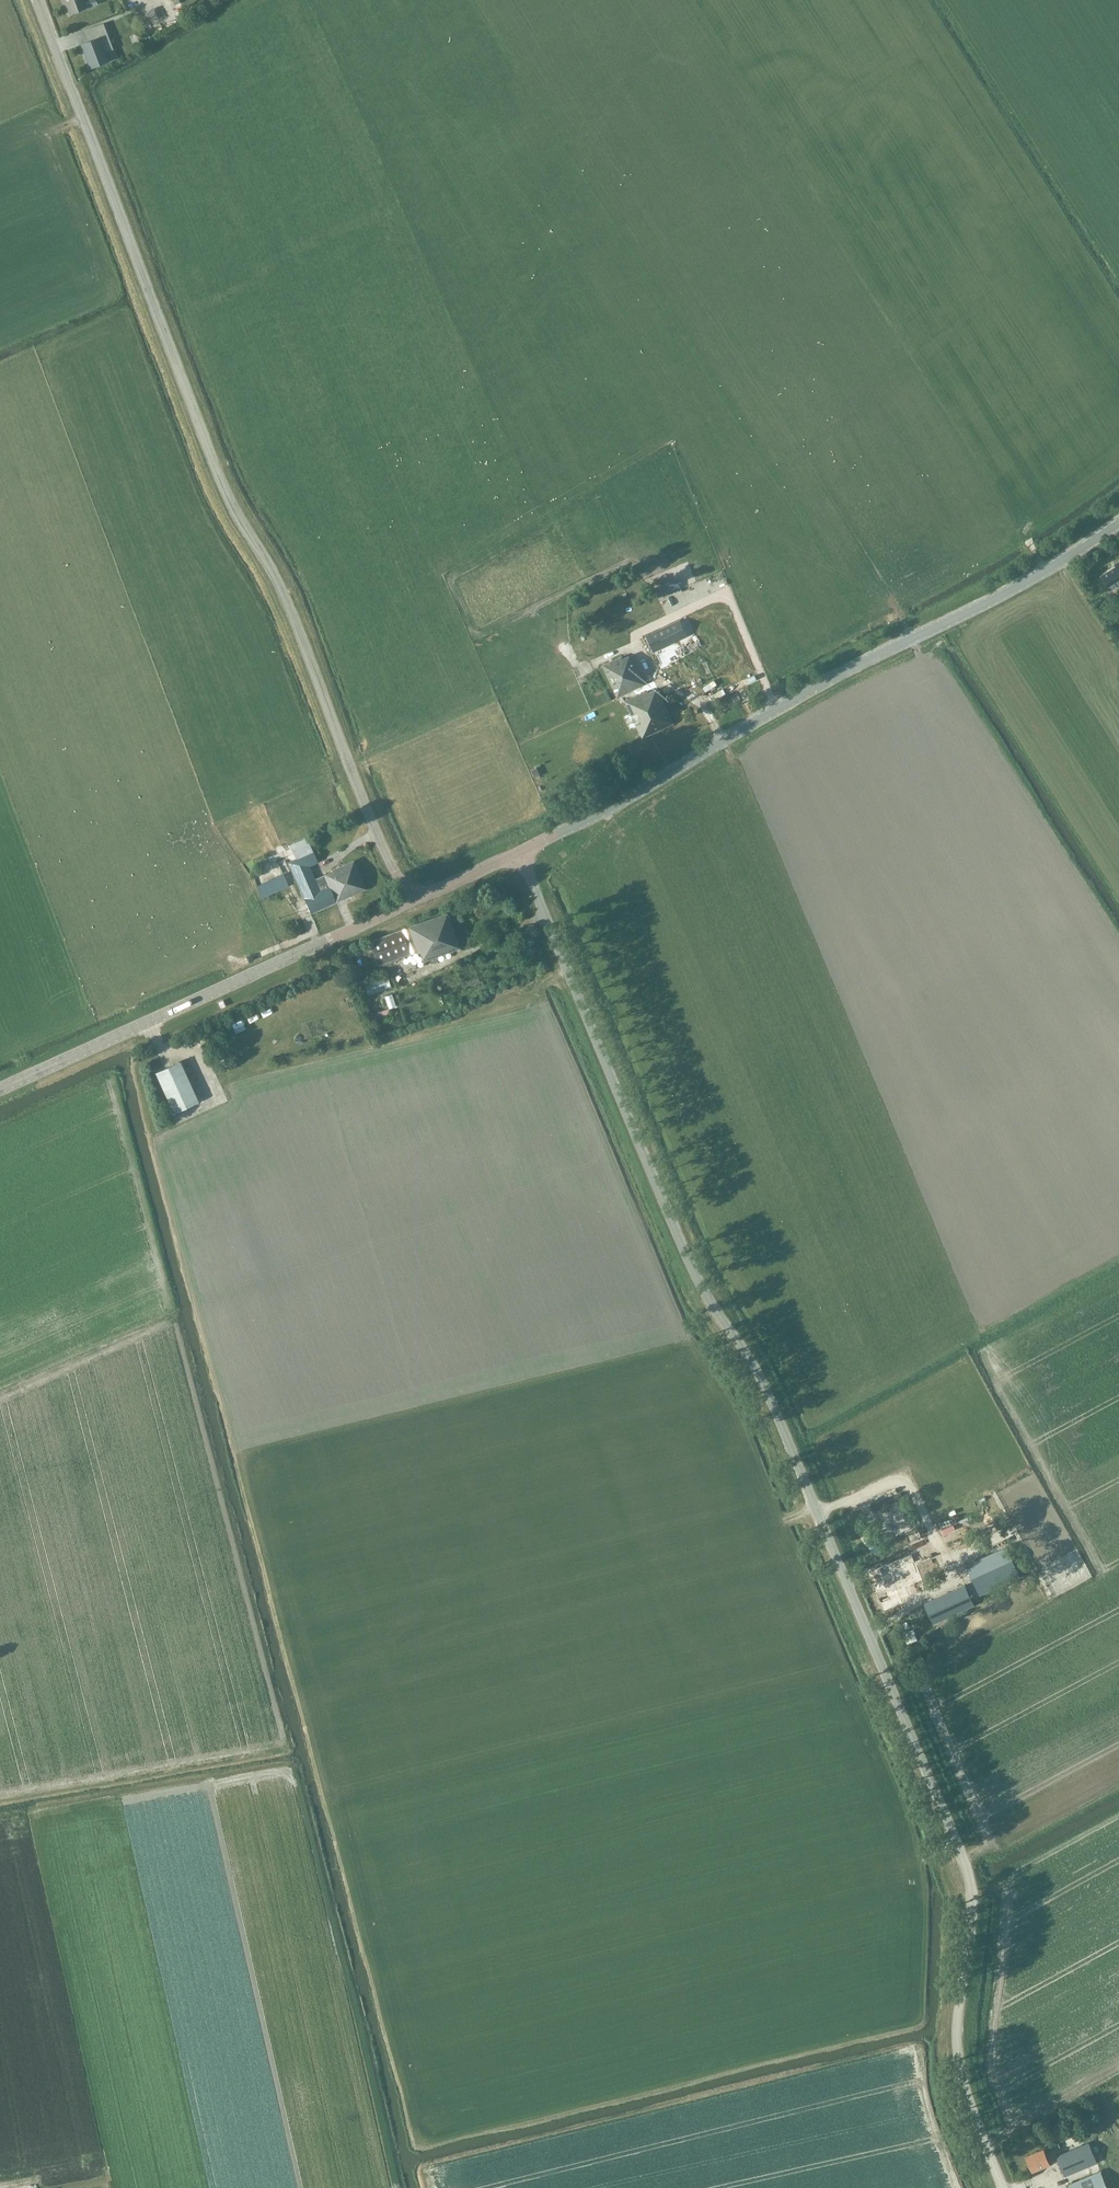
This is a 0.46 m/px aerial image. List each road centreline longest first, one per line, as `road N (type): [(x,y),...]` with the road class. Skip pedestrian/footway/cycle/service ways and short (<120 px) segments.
road 1 (unclassified): [(519,852),(678,1235),(764,1385),(967,1868),(972,1919),(957,2050),(1003,2187)]
road 2 (unclassified): [(412,901),(372,823),(285,596),(230,502),(37,0)]
road 3 (unclassified): [(519,852),(832,677),(1032,578),(1118,523)]
road 4 (unclassified): [(0,1088),(412,901)]

